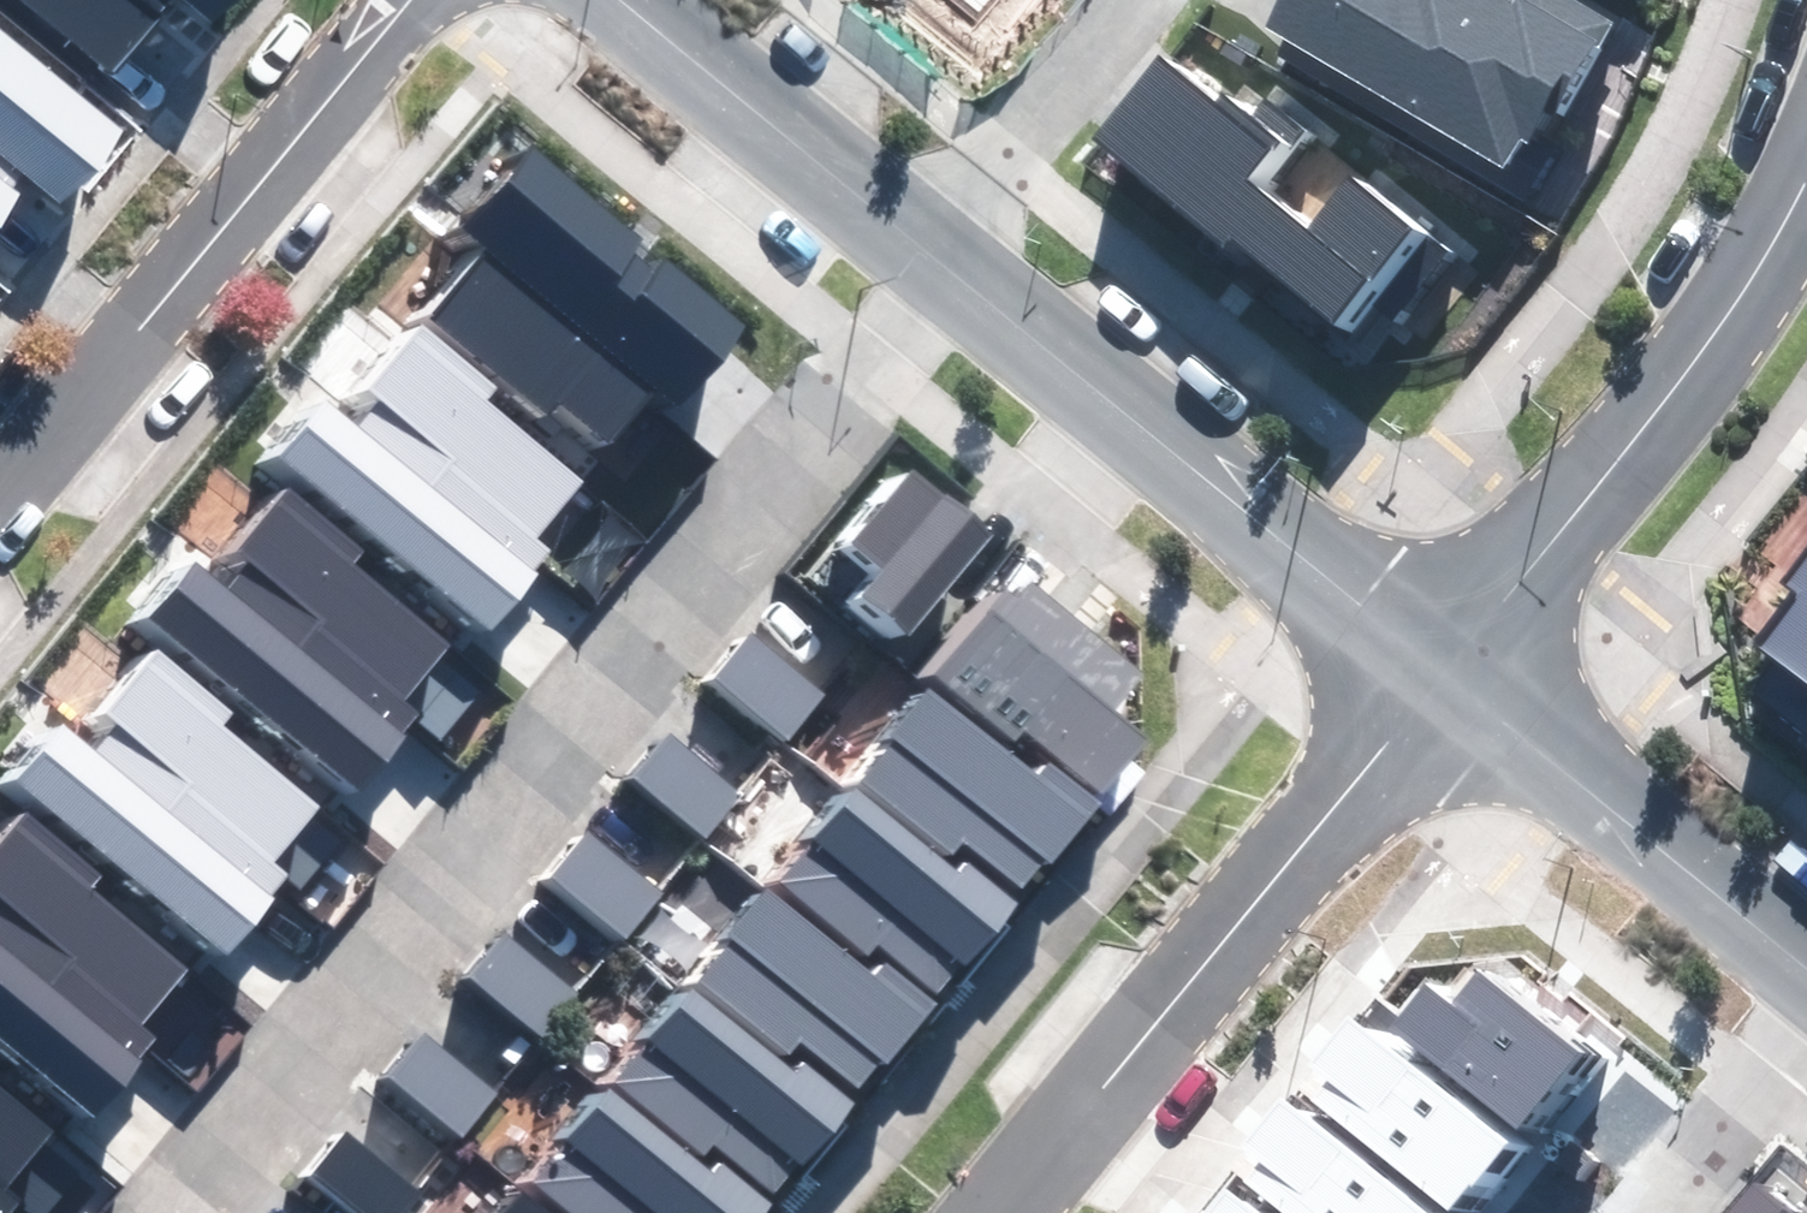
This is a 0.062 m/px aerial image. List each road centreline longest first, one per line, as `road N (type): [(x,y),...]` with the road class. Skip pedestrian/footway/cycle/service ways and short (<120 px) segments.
road 1 (residential): [(169,1212),(939,262)]
road 2 (tertiary): [(997,1212),(1437,669)]
road 3 (residential): [(1437,669),(939,262)]
road 4 (tertiary): [(1437,669),(1676,390),(1806,184)]
road 5 (residential): [(0,471),(378,0)]
road 6 (residential): [(1806,971),(1437,669)]
road 7 (residential): [(939,262),(617,0)]
road 8 (residential): [(939,262),(1142,0)]
road 9 (residential): [(1656,1212),(1806,1026)]

